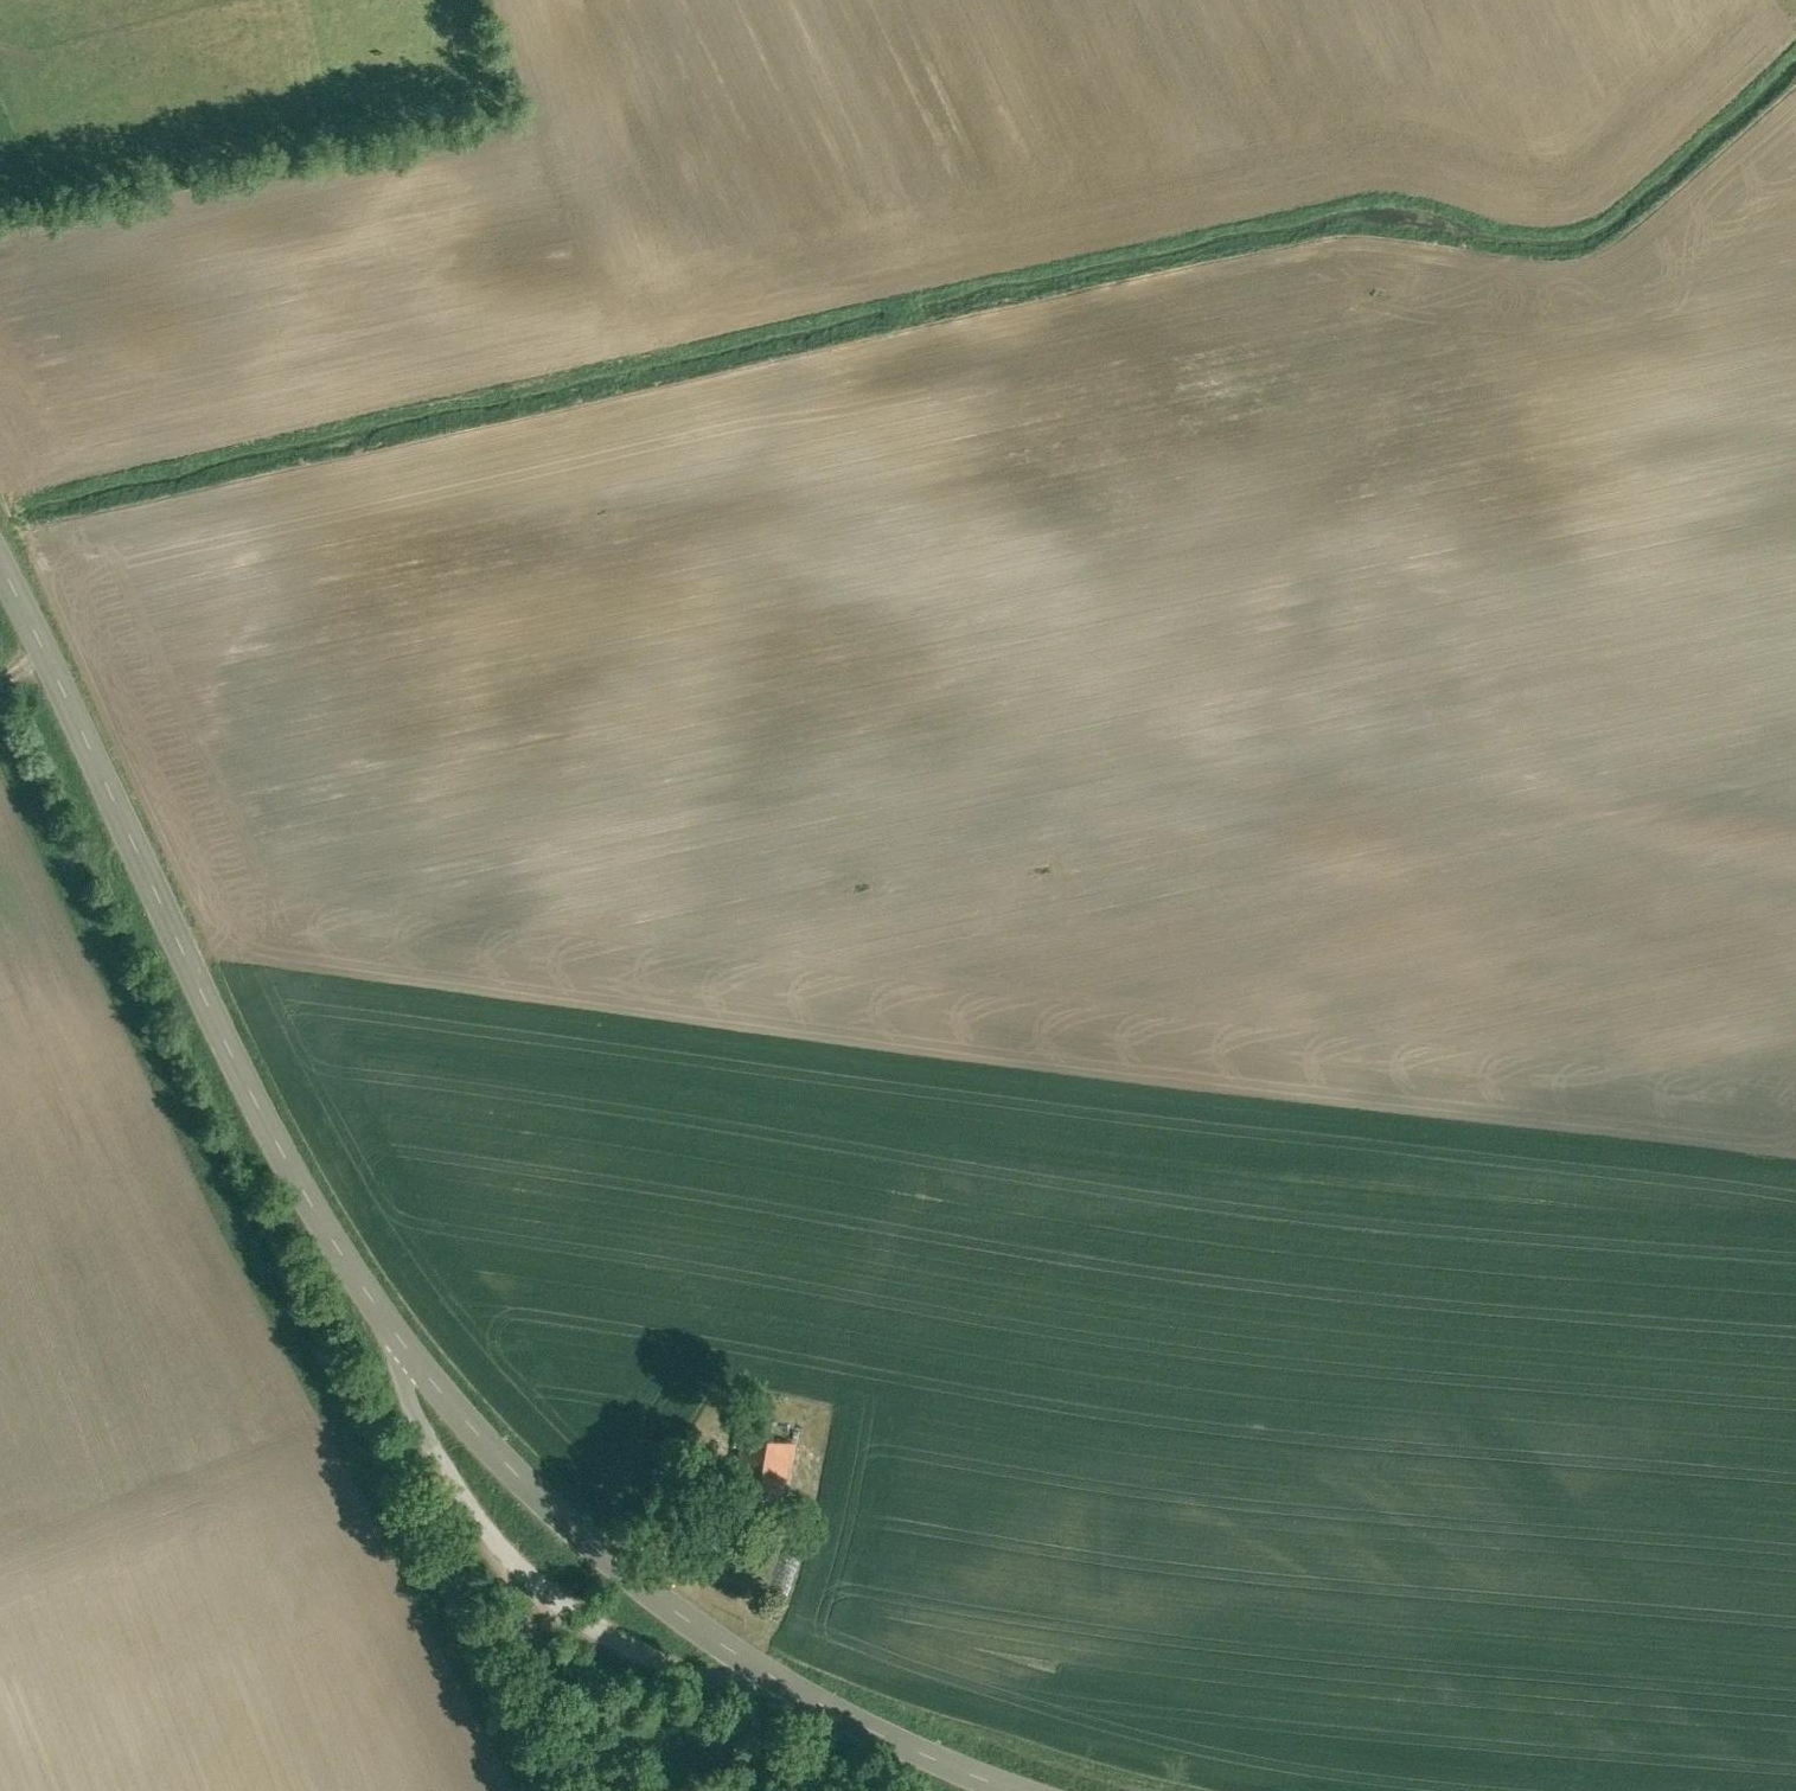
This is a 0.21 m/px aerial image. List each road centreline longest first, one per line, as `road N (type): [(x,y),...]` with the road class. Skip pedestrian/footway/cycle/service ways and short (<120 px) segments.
road 1 (tertiary): [(1017,1790),(782,1681),(685,1617),(610,1563),(465,1417),(395,1327),(274,1133),(0,561)]
road 2 (track): [(503,1542),(540,1651),(607,1790)]

